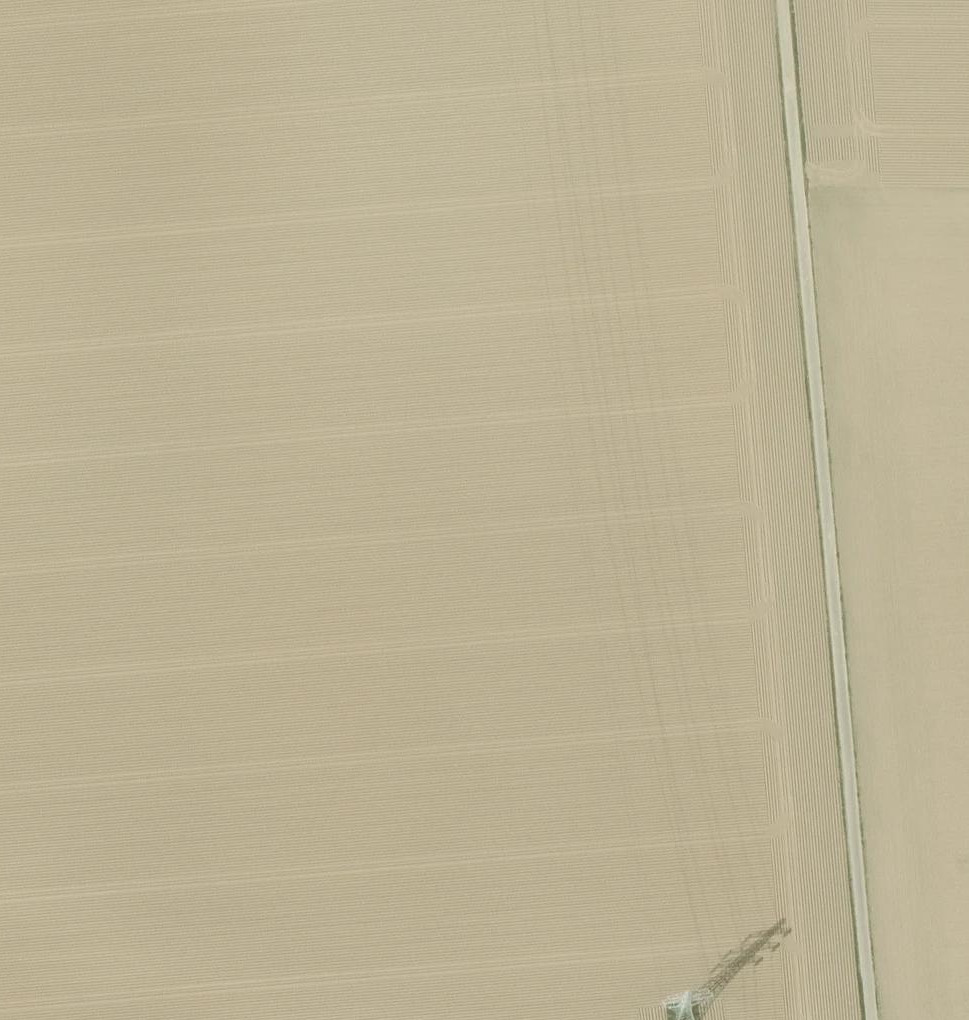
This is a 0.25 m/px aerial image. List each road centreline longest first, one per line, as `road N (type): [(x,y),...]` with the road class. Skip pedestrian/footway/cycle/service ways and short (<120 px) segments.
road 1 (track): [(788,0),(835,486),(871,1019)]

